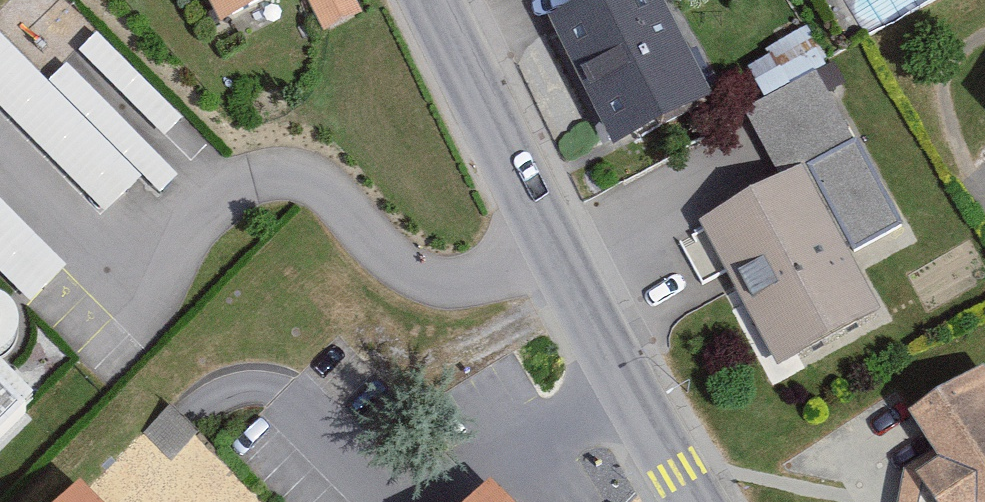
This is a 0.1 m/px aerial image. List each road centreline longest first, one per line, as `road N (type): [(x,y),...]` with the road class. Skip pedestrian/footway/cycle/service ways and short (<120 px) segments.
road 1 (tertiary): [(445,0),(695,501)]

